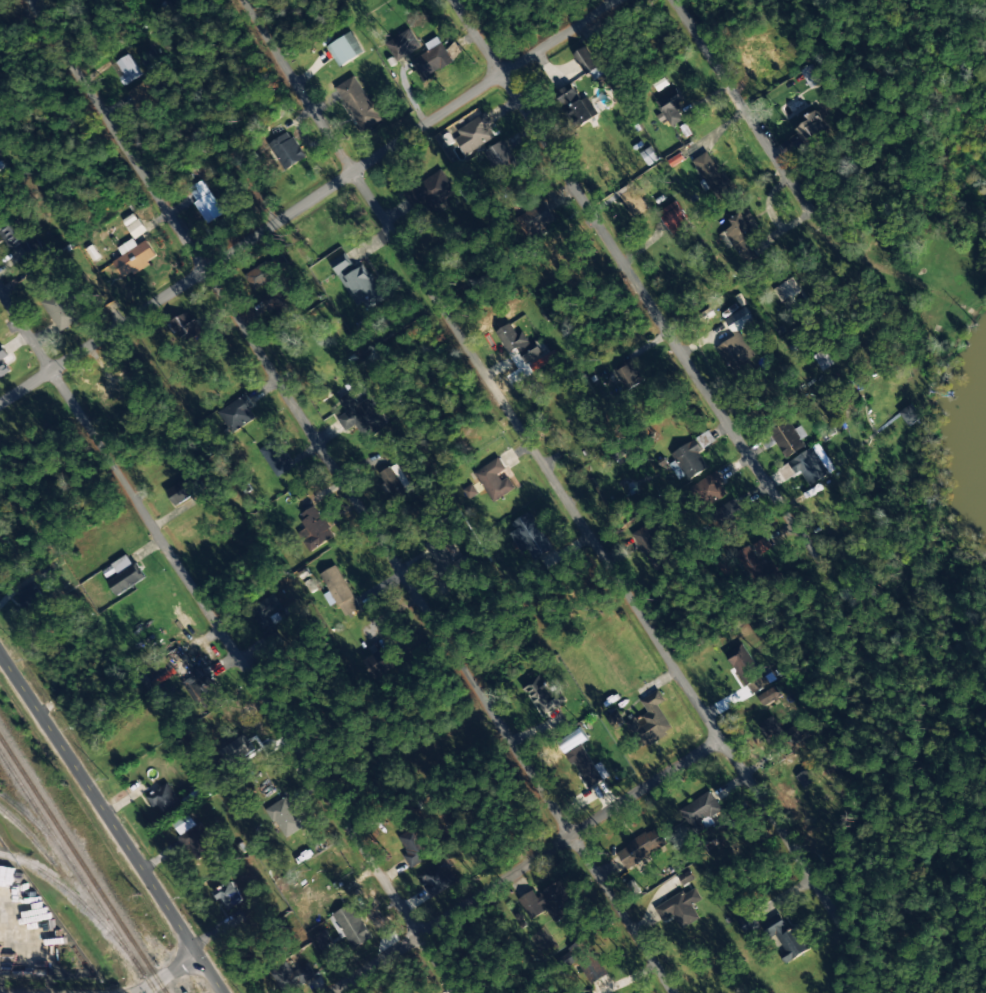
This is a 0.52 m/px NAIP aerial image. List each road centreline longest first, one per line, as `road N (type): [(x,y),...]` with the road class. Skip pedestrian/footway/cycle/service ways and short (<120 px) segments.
road 1 (residential): [(675,992),(31,0)]
road 2 (residential): [(820,893),(241,0)]
road 3 (residential): [(458,992),(0,289)]
road 4 (residential): [(622,0),(0,405)]
road 5 (residential): [(817,558),(455,0)]
road 6 (residential): [(944,423),(674,0)]
road 7 (residential): [(722,741),(332,992)]
road 8 (residential): [(227,992),(0,648)]

